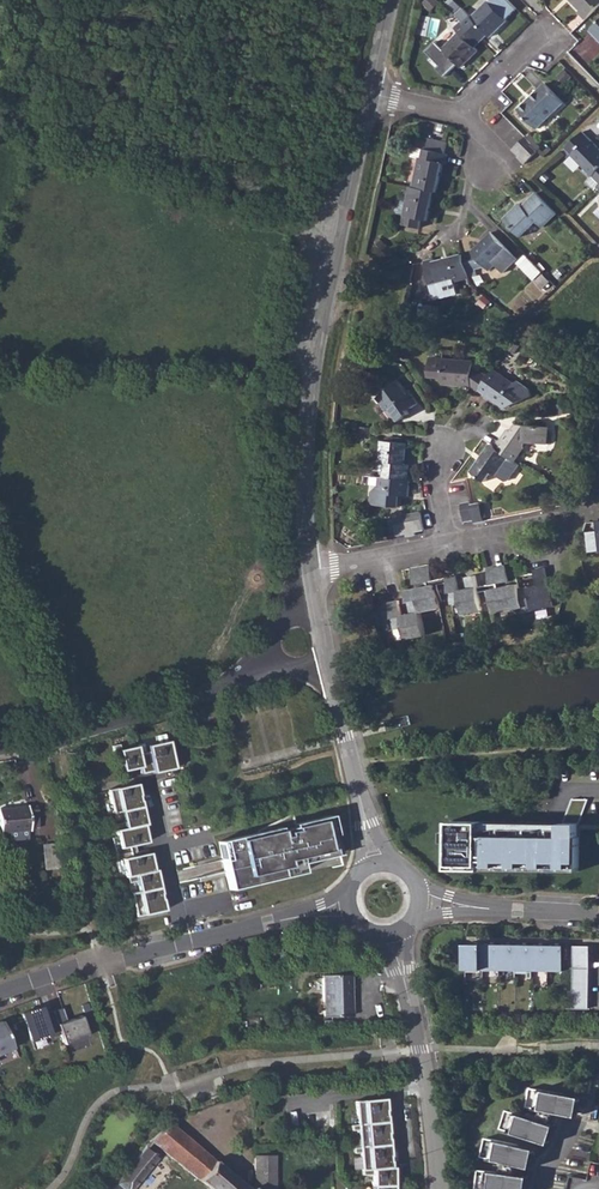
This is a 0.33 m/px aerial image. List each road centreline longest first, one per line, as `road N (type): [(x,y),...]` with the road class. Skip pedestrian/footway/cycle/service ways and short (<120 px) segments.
road 1 (secondary): [(310,572),(305,486),(316,349),(370,95)]
road 2 (residential): [(347,907),(97,963),(0,994)]
road 3 (residential): [(0,752),(63,743),(259,664)]
road 4 (secondary): [(438,1188),(422,1049),(394,935)]
road 5 (secondary): [(377,864),(328,668)]
road 6 (residential): [(419,901),(598,915)]
road 7 (residential): [(310,572),(448,546)]
road 8 (residential): [(448,546),(581,520)]

